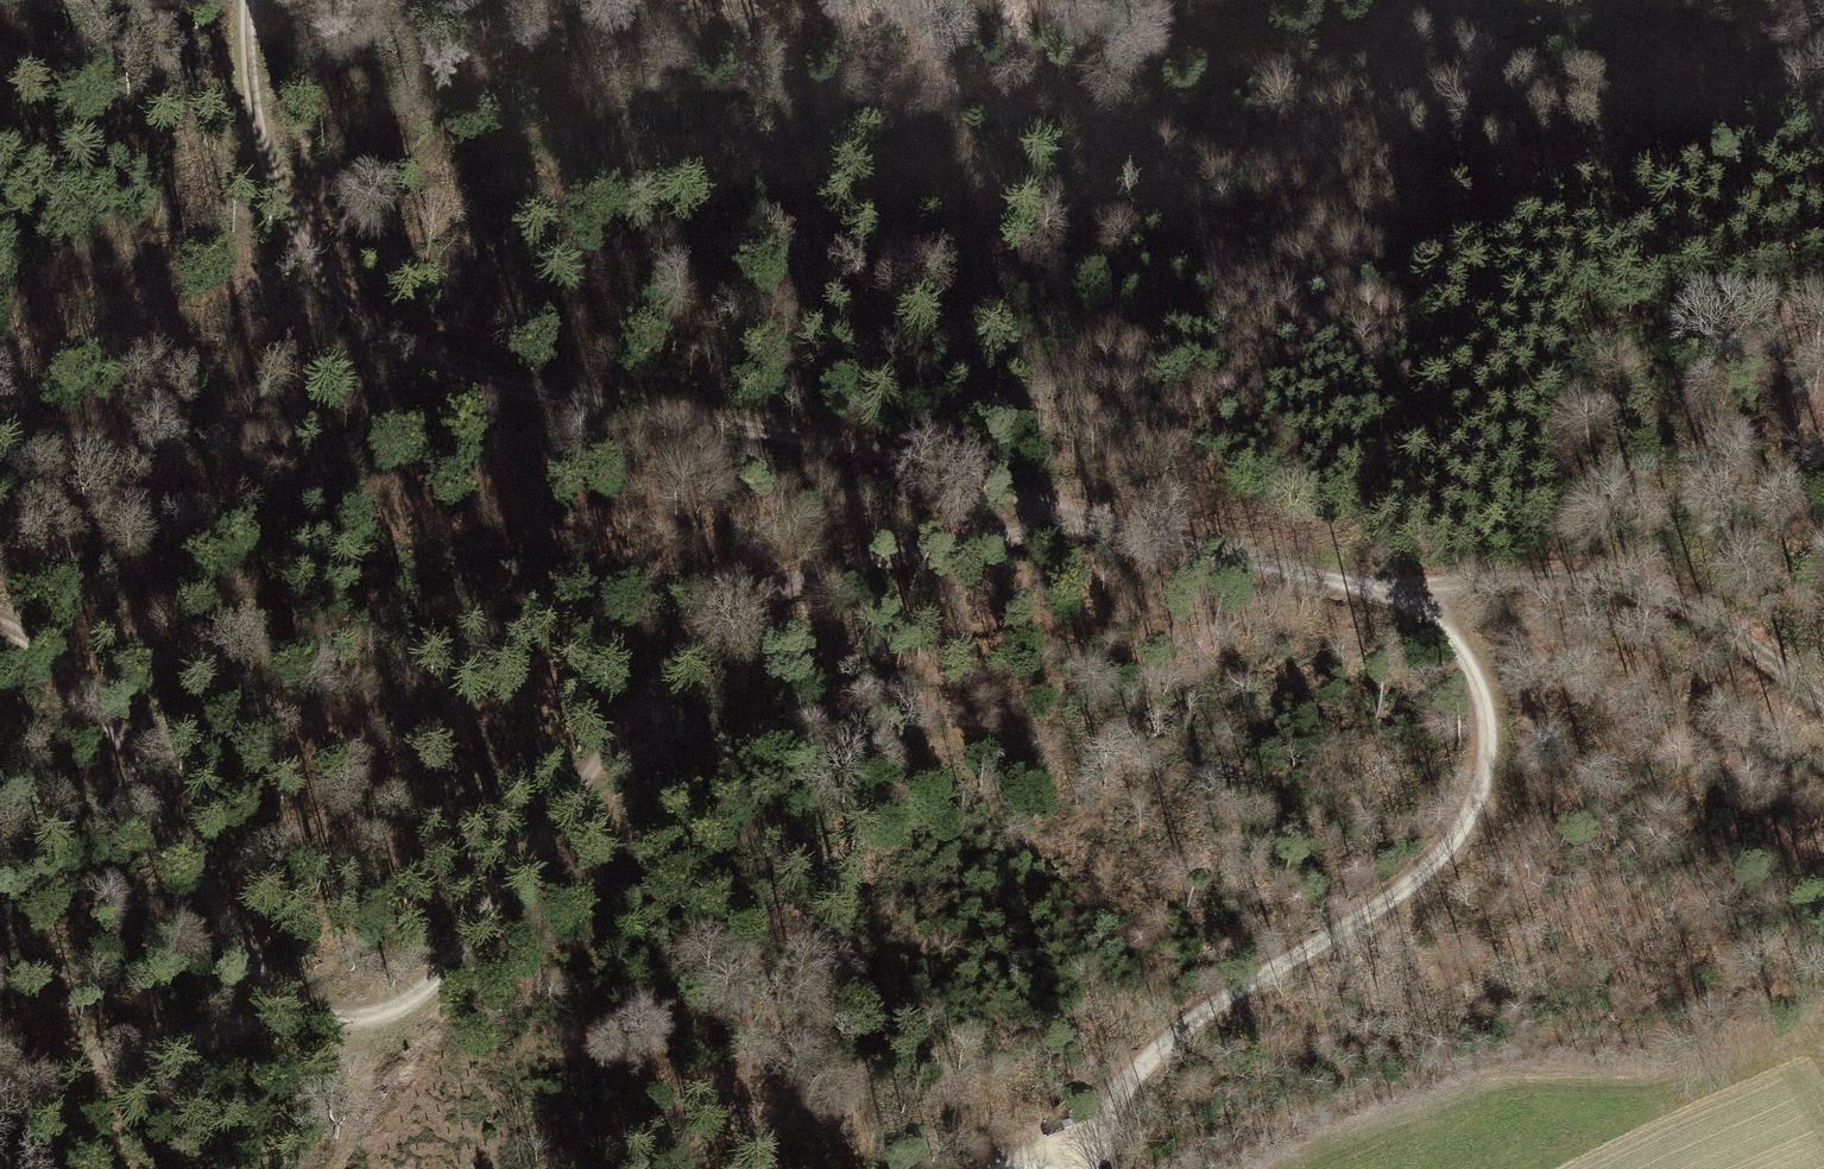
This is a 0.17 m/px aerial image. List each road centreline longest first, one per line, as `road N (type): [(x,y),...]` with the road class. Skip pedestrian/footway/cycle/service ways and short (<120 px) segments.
road 1 (track): [(253,0),(261,122),(289,238),(386,350),(532,396),(862,449),(1153,535)]
road 2 (track): [(289,1016),(389,1004),(464,949),(668,674),(759,595),(888,550),(1004,534),(1153,535)]
road 3 (track): [(1074,1168),(1195,1040),(1441,854),(1478,794),(1490,736),(1475,669),(1447,629),(1411,603)]
road 4 (track): [(0,611),(40,638),(157,789),(289,1016)]
road 5 (track): [(1823,711),(1775,663),(1672,598),(1570,569),(1462,572),(1411,603)]
road 6 (track): [(538,0),(526,6),(463,121),(289,238)]
road 7 (track): [(0,1084),(289,1016)]
road 8 (track): [(1153,535),(1411,603)]

